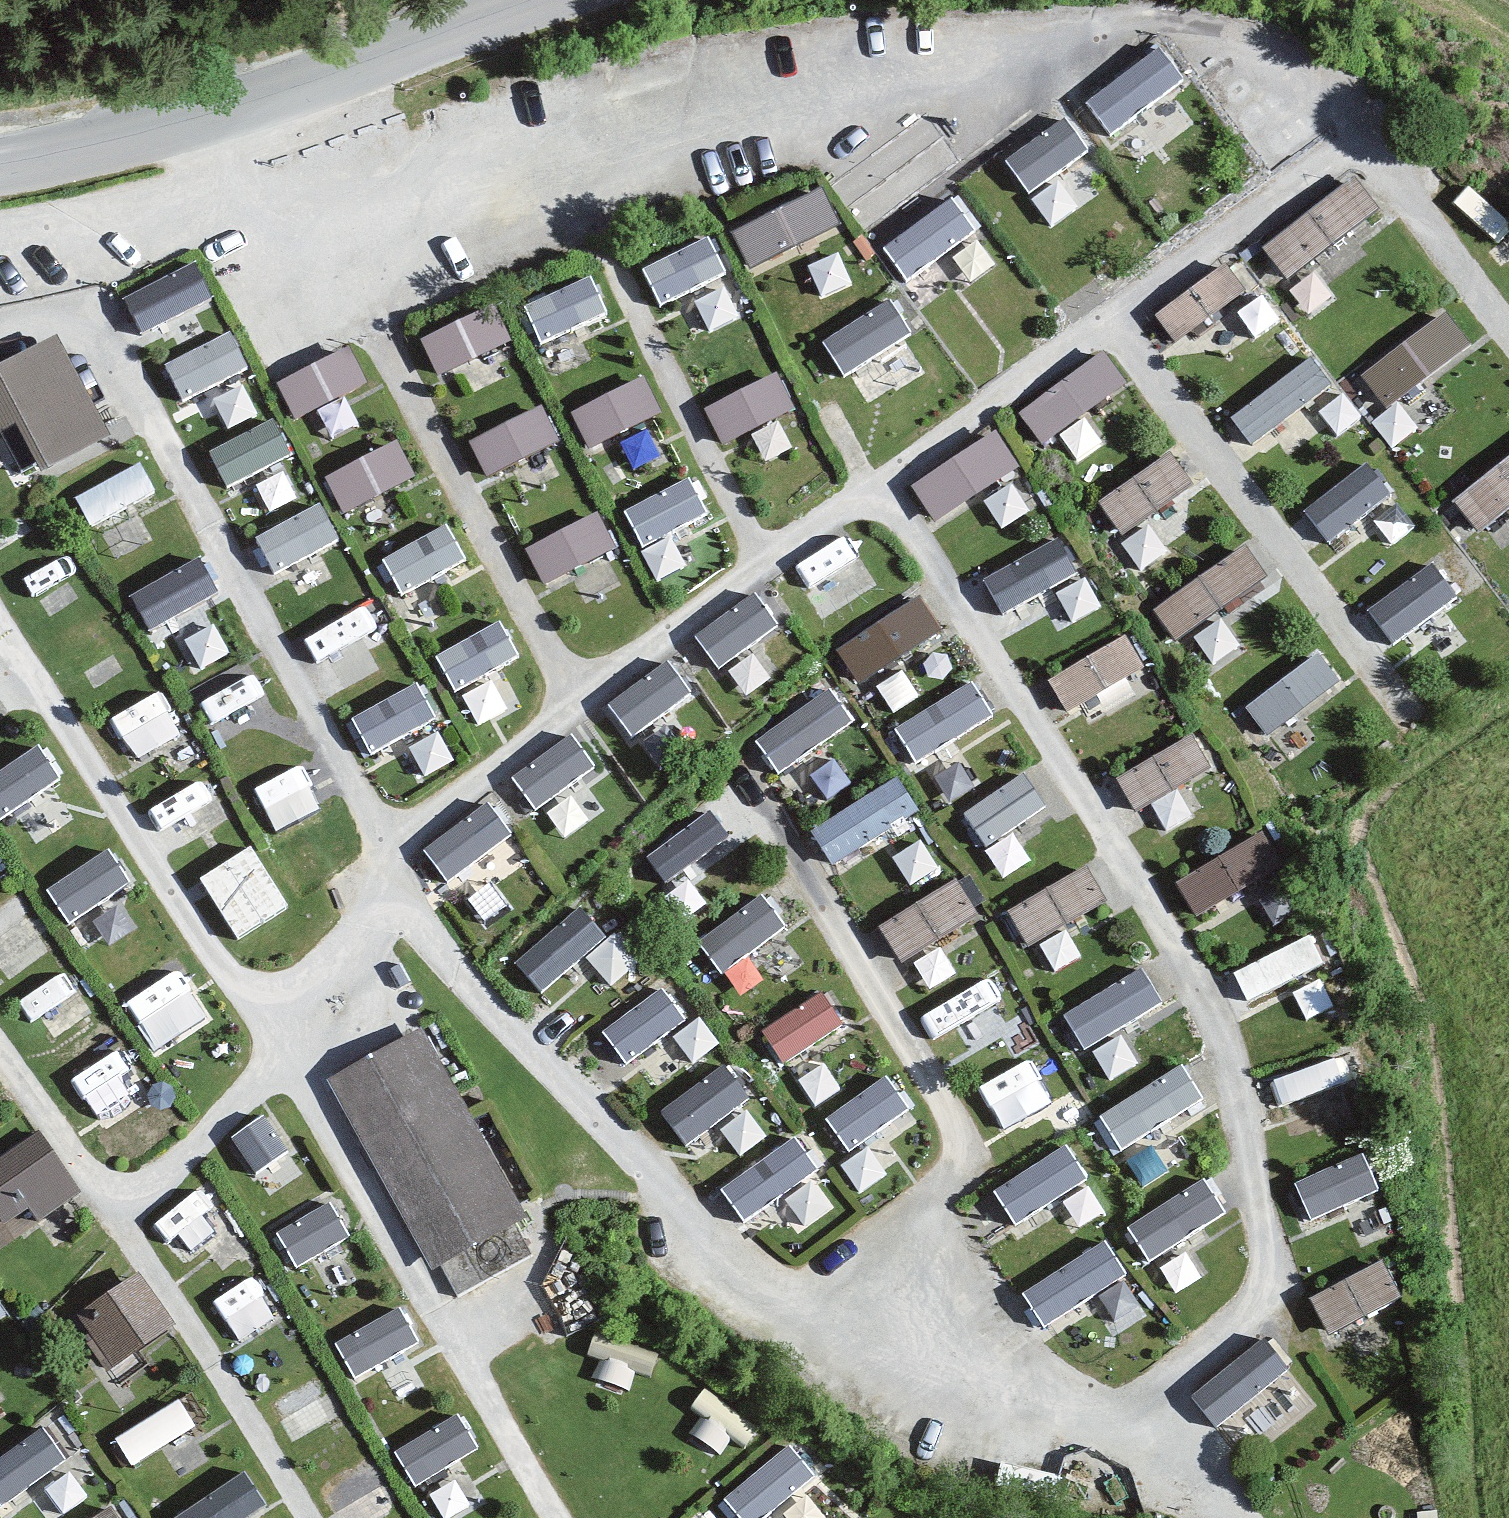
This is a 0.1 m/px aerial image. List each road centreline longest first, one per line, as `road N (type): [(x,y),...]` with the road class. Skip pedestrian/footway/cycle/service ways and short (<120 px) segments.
road 1 (tertiary): [(534,0),(118,146),(0,166)]

